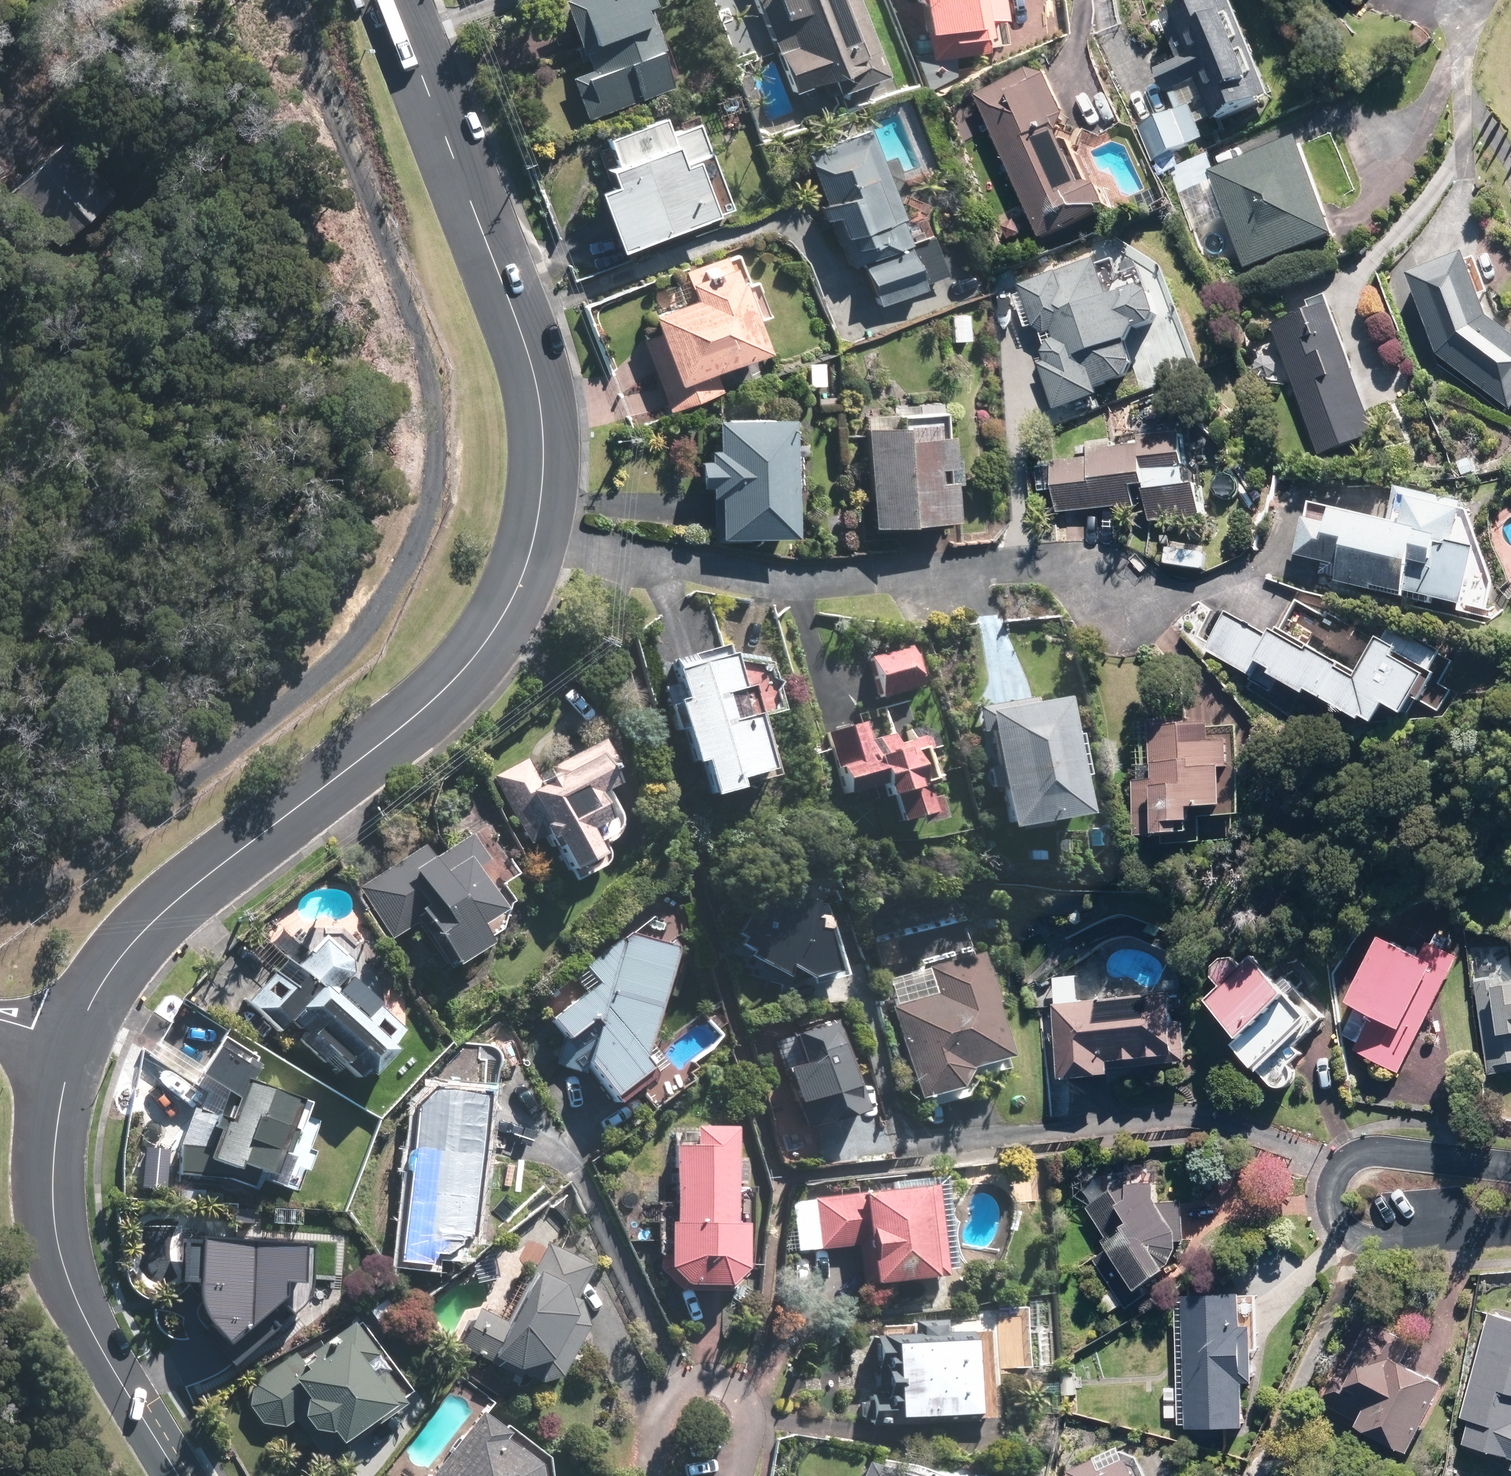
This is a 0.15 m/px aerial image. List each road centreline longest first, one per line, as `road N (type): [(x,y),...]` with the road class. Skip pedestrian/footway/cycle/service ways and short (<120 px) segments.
road 1 (unclassified): [(178,1475),(82,1319),(54,1226),(59,1106),(96,996),(166,899),(430,701),(494,629),(537,524),(544,446),(538,391),(393,0)]
road 2 (track): [(0,911),(343,647),(430,524),(427,365),(281,0)]
road 3 (residential): [(1510,1227),(1366,1238),(1346,1231),(1329,1200),(1340,1164),(1362,1153),(1510,1168)]
road 4 (residential): [(652,1475),(658,1425),(679,1391),(723,1381)]

